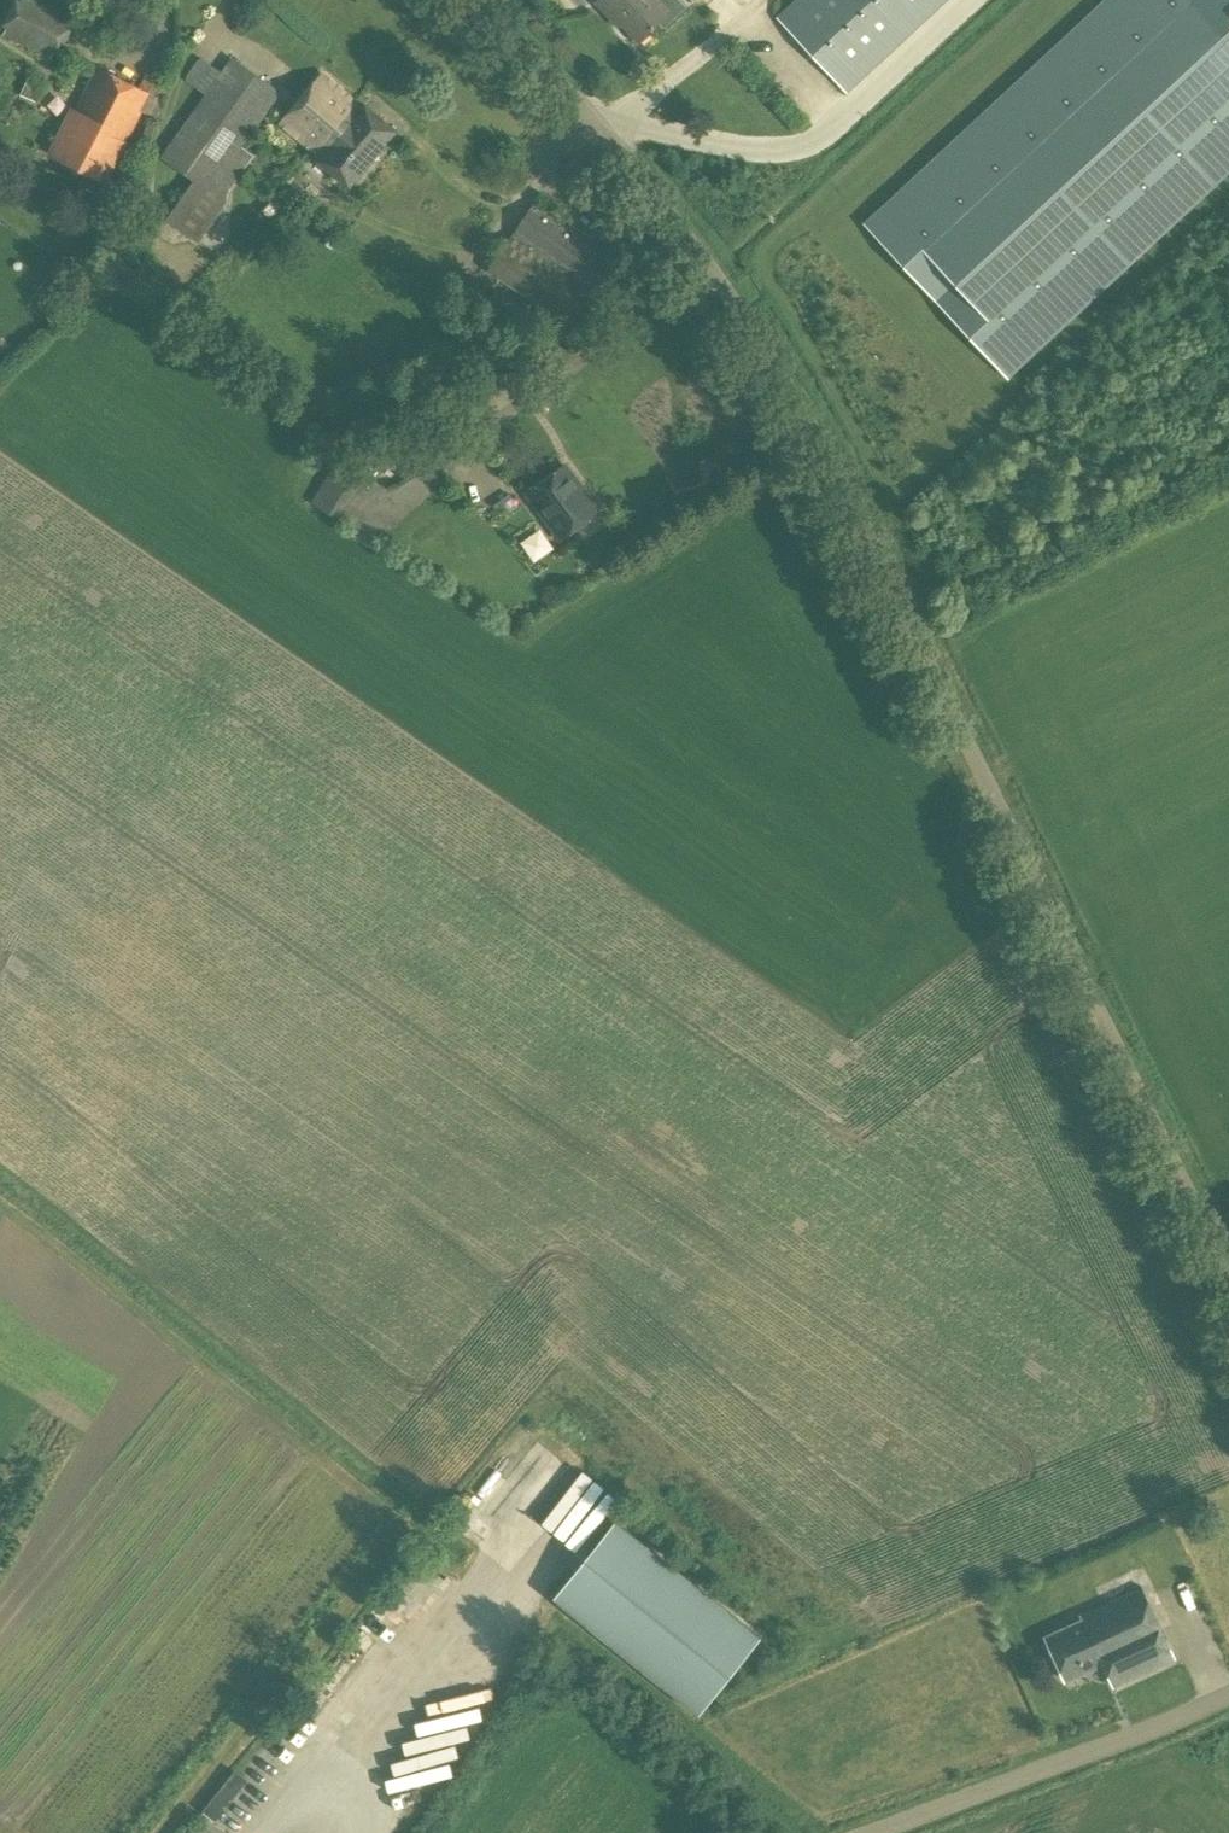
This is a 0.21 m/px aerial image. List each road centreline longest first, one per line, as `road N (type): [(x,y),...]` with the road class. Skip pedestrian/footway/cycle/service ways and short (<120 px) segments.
road 1 (unclassified): [(1228,1267),(834,481),(702,263)]
road 2 (unclassified): [(895,1832),(1228,1704)]
road 3 (unclassified): [(702,263),(482,0)]
road 4 (unclassified): [(420,439),(600,334),(702,263)]

